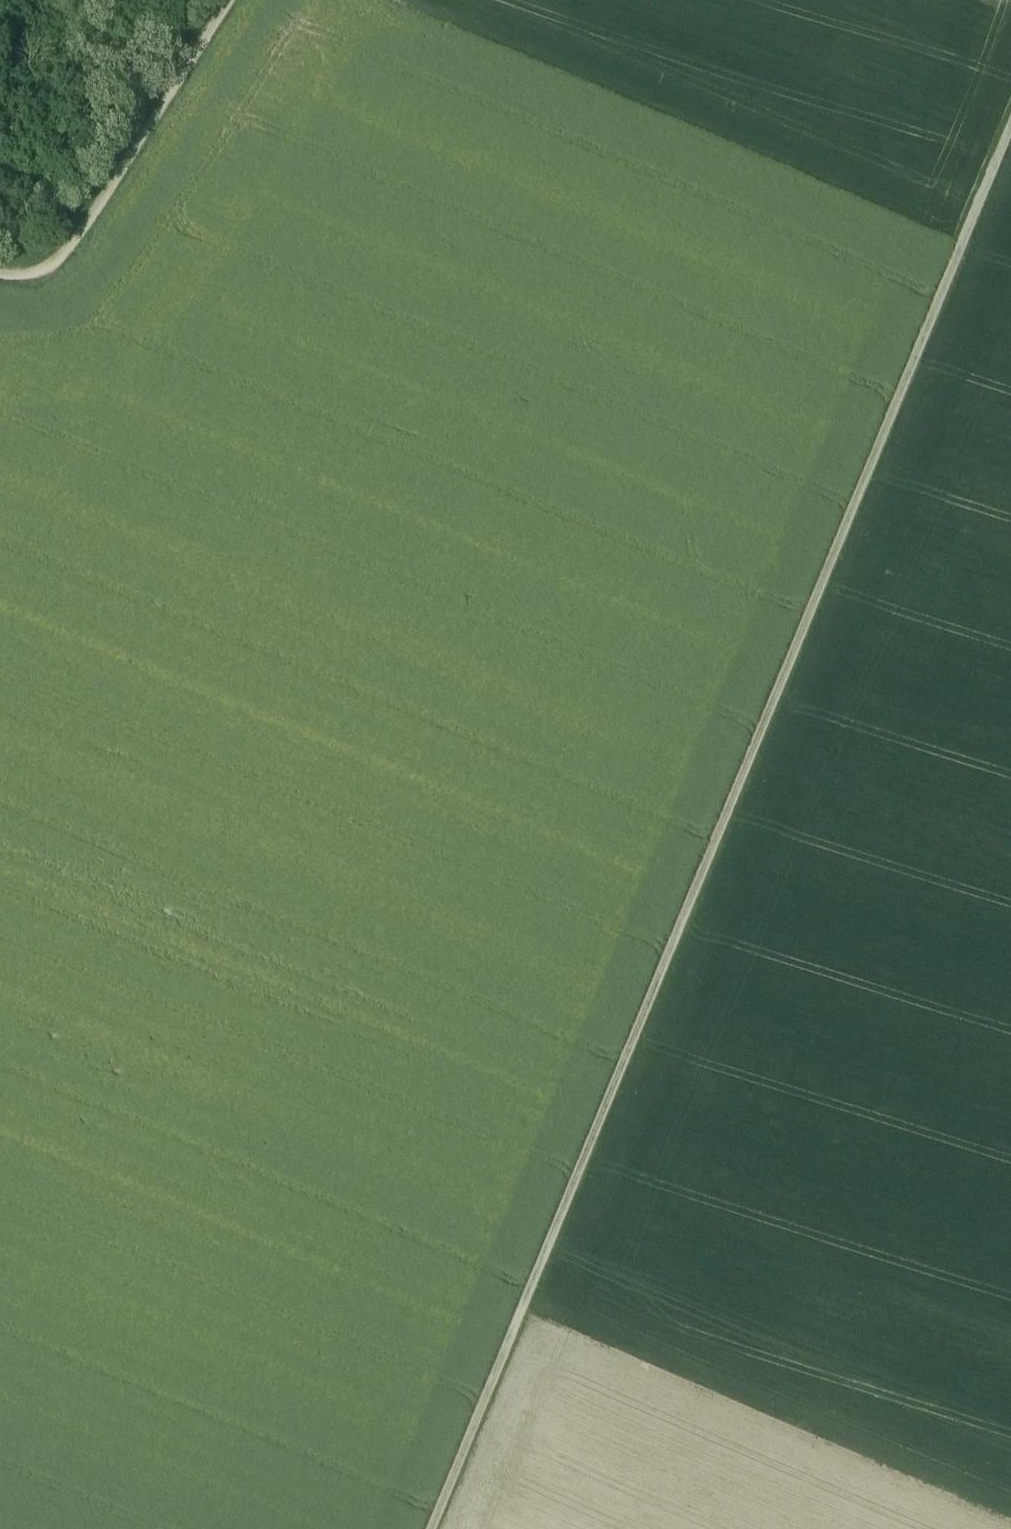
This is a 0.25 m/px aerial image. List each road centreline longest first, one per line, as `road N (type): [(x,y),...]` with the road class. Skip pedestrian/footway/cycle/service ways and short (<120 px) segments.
road 1 (track): [(434,1528),(1010,124)]
road 2 (track): [(228,0),(59,260),(27,277),(0,278)]

